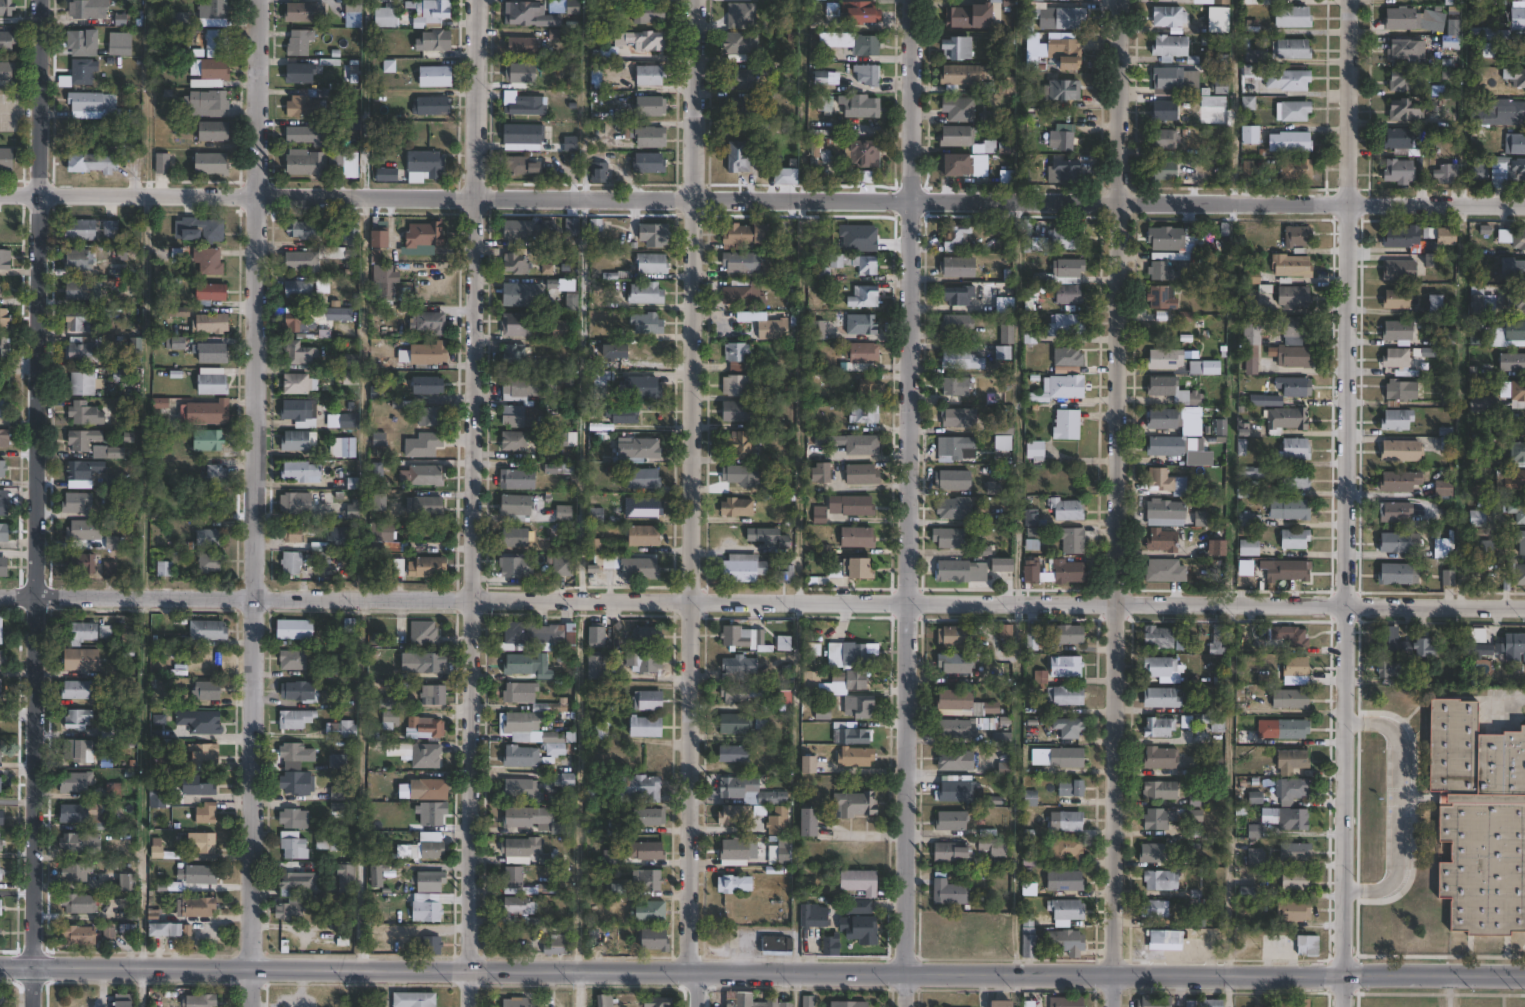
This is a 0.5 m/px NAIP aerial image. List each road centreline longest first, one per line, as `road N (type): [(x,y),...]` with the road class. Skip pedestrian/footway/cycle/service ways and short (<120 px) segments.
road 1 (residential): [(1524,204),(0,195)]
road 2 (residential): [(1344,604),(0,596)]
road 3 (tertiary): [(467,969),(1524,975)]
road 4 (residential): [(901,1006),(912,0)]
road 5 (residential): [(31,1006),(42,0)]
road 6 (residential): [(1114,1006),(1122,0)]
road 7 (residential): [(249,1006),(255,0)]
road 8 (residential): [(693,972),(686,917),(693,0)]
road 9 (residential): [(467,969),(478,0)]
road 10 (residential): [(1344,604),(1347,0)]
road 11 (tertiary): [(0,965),(467,969)]
road 12 (residential): [(1343,973),(1344,604)]
road 13 (residential): [(1344,604),(1524,606)]

